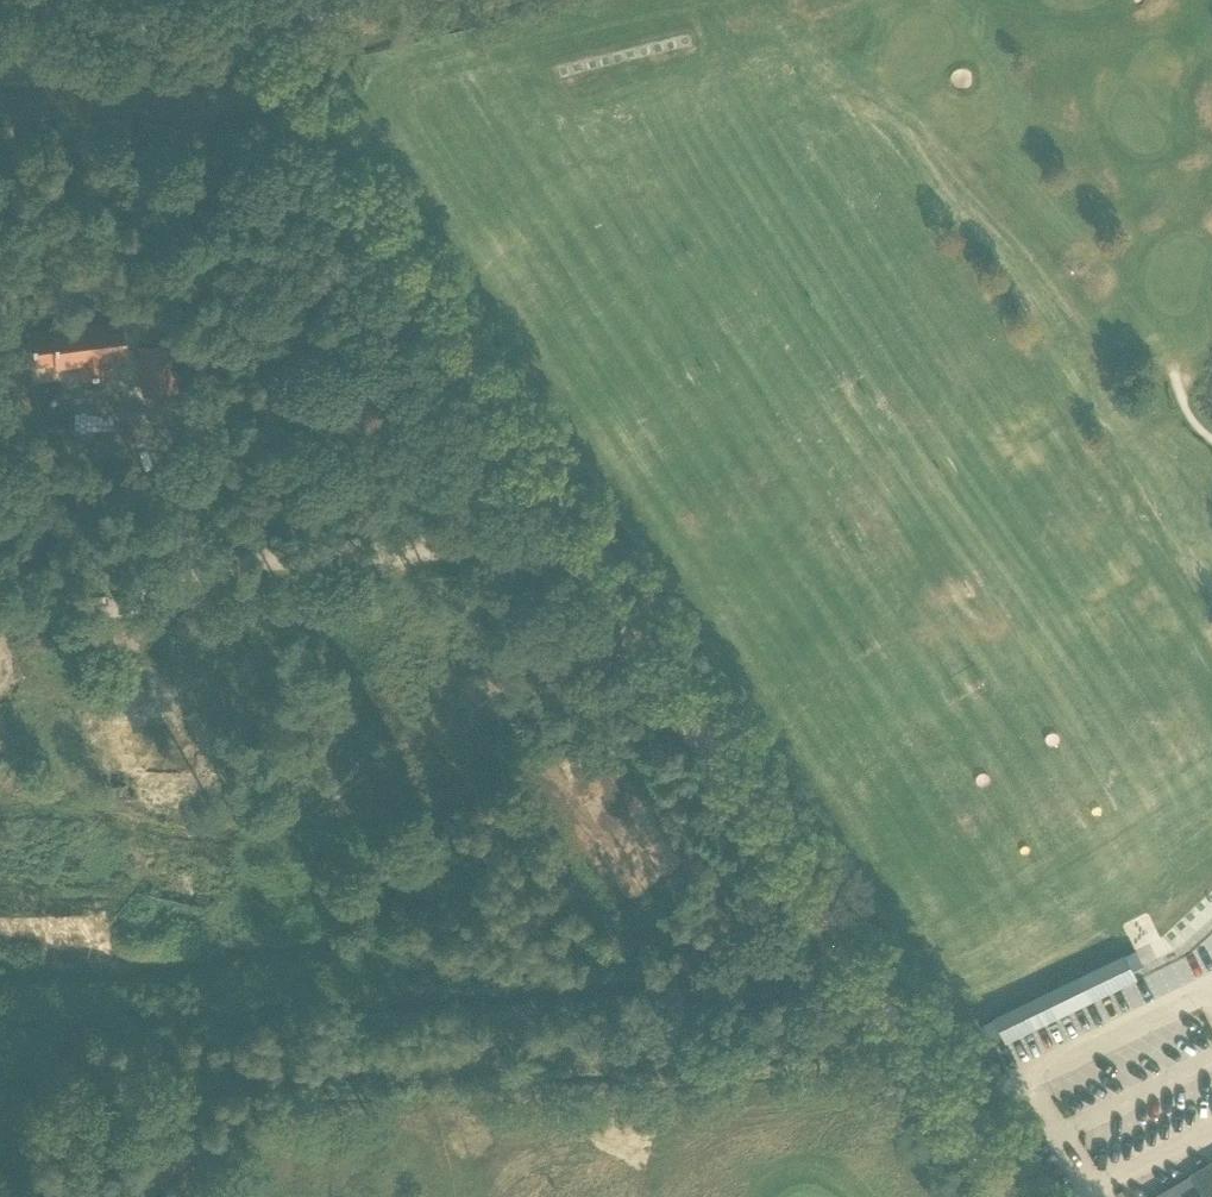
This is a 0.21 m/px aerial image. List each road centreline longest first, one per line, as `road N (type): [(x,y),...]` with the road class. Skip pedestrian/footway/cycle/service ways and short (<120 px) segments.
road 1 (unclassified): [(997,1196),(238,32)]
road 2 (unclassified): [(238,32),(172,32),(33,0)]
road 3 (unclassified): [(416,0),(238,32)]

